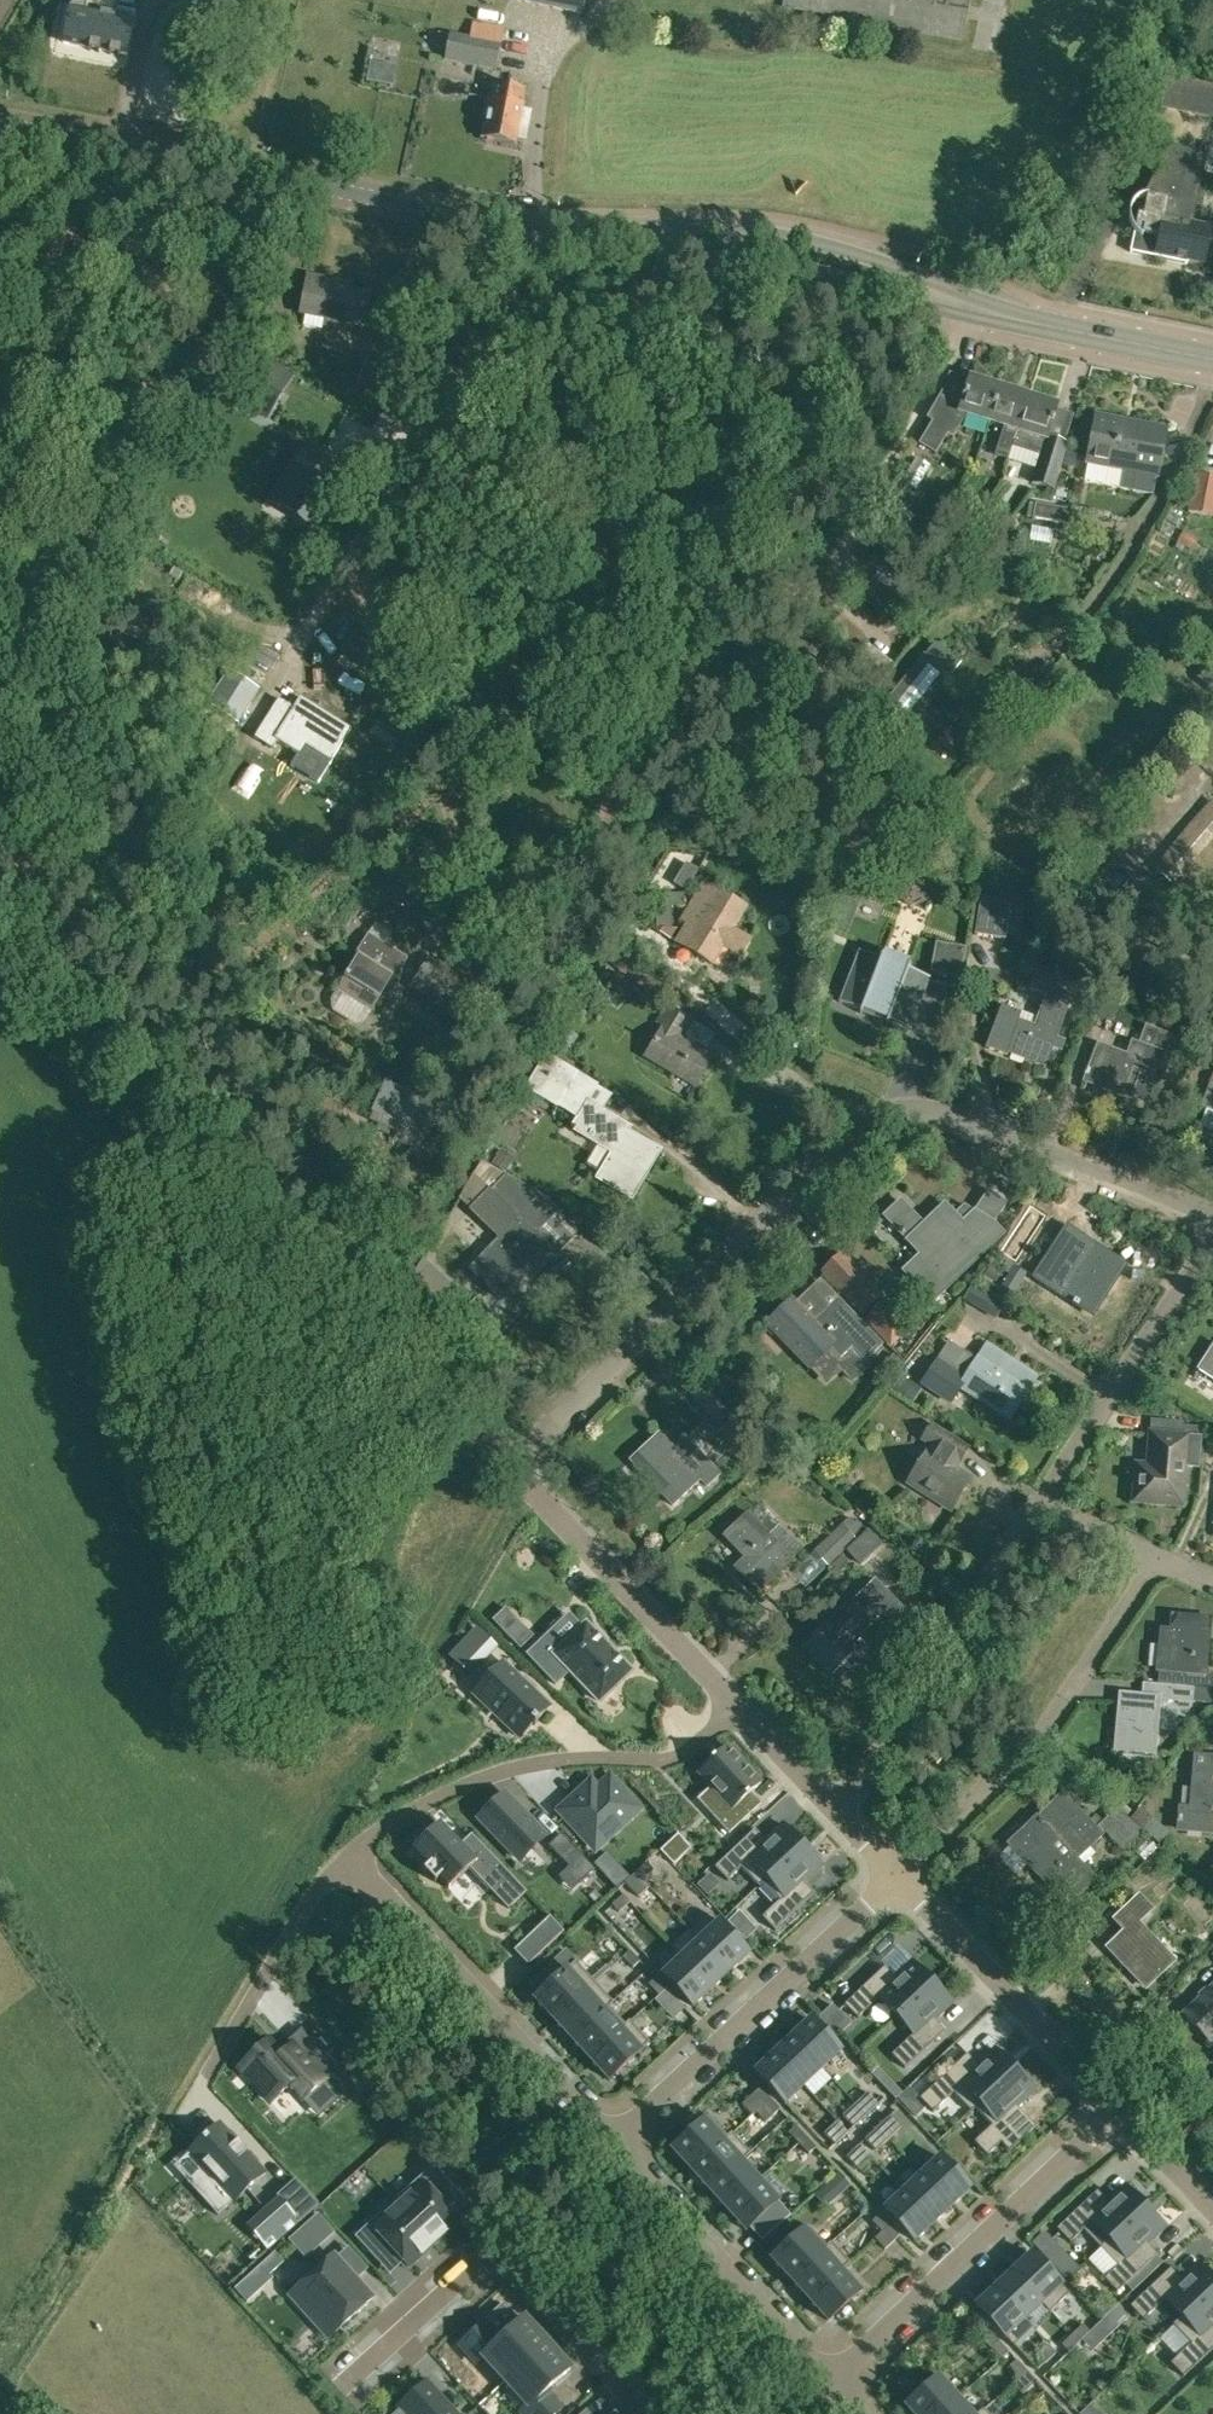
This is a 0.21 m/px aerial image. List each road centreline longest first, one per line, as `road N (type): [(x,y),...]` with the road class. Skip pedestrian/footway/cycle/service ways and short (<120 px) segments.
road 1 (residential): [(509,1466),(879,1114),(926,1110),(1212,1219)]
road 2 (primary): [(1035,323),(796,239),(520,223)]
road 3 (primary): [(520,223),(624,247),(783,265),(969,314),(1035,323)]
road 4 (residential): [(645,2413),(496,2248),(337,2395)]
road 5 (residential): [(738,1708),(675,1759),(545,1762),(451,1790),(347,1857)]
road 6 (residential): [(897,1874),(1041,1737),(1158,1558)]
road 7 (residential): [(833,2380),(1120,2107)]
road 8 (residential): [(611,2144),(897,1874)]
road 9 (residential): [(611,2144),(347,1857)]
road 10 (residential): [(838,1815),(1037,1507)]
road 11 (residential): [(509,1466),(312,1275),(312,1251),(285,1223)]
road 12 (residential): [(738,1708),(509,1466)]
road 13 (residential): [(833,2380),(611,2144)]
road 14 (residential): [(1120,2107),(897,1874)]
road 15 (residential): [(1037,1507),(1212,1242)]
road 16 (primary): [(263,175),(0,124)]
road 17 (residential): [(347,1857),(316,1888),(208,2078)]
road 18 (primary): [(263,175),(520,223)]
road 19 (primary): [(1212,360),(1035,323)]
road 20 (track): [(78,139),(0,275)]
road 21 (residential): [(838,1815),(738,1708)]
road 22 (residential): [(1212,2205),(1120,2107)]
road 23 (residential): [(1158,1558),(1037,1507)]

